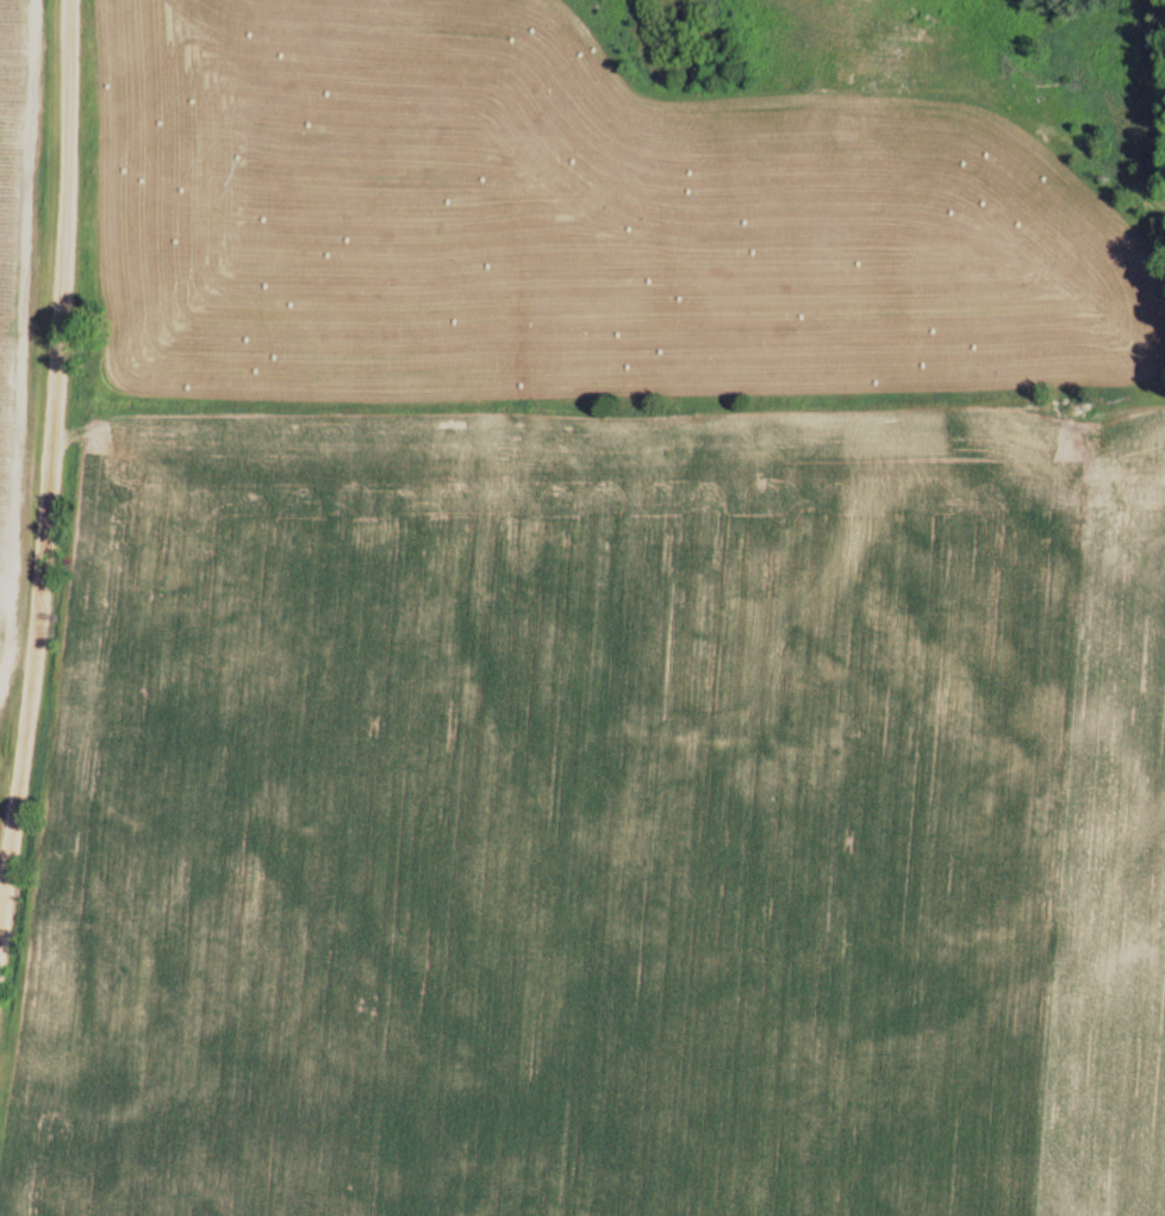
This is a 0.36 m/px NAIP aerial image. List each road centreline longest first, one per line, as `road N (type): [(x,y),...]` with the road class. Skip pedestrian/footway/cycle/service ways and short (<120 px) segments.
road 1 (residential): [(0,832),(50,417),(57,0)]

